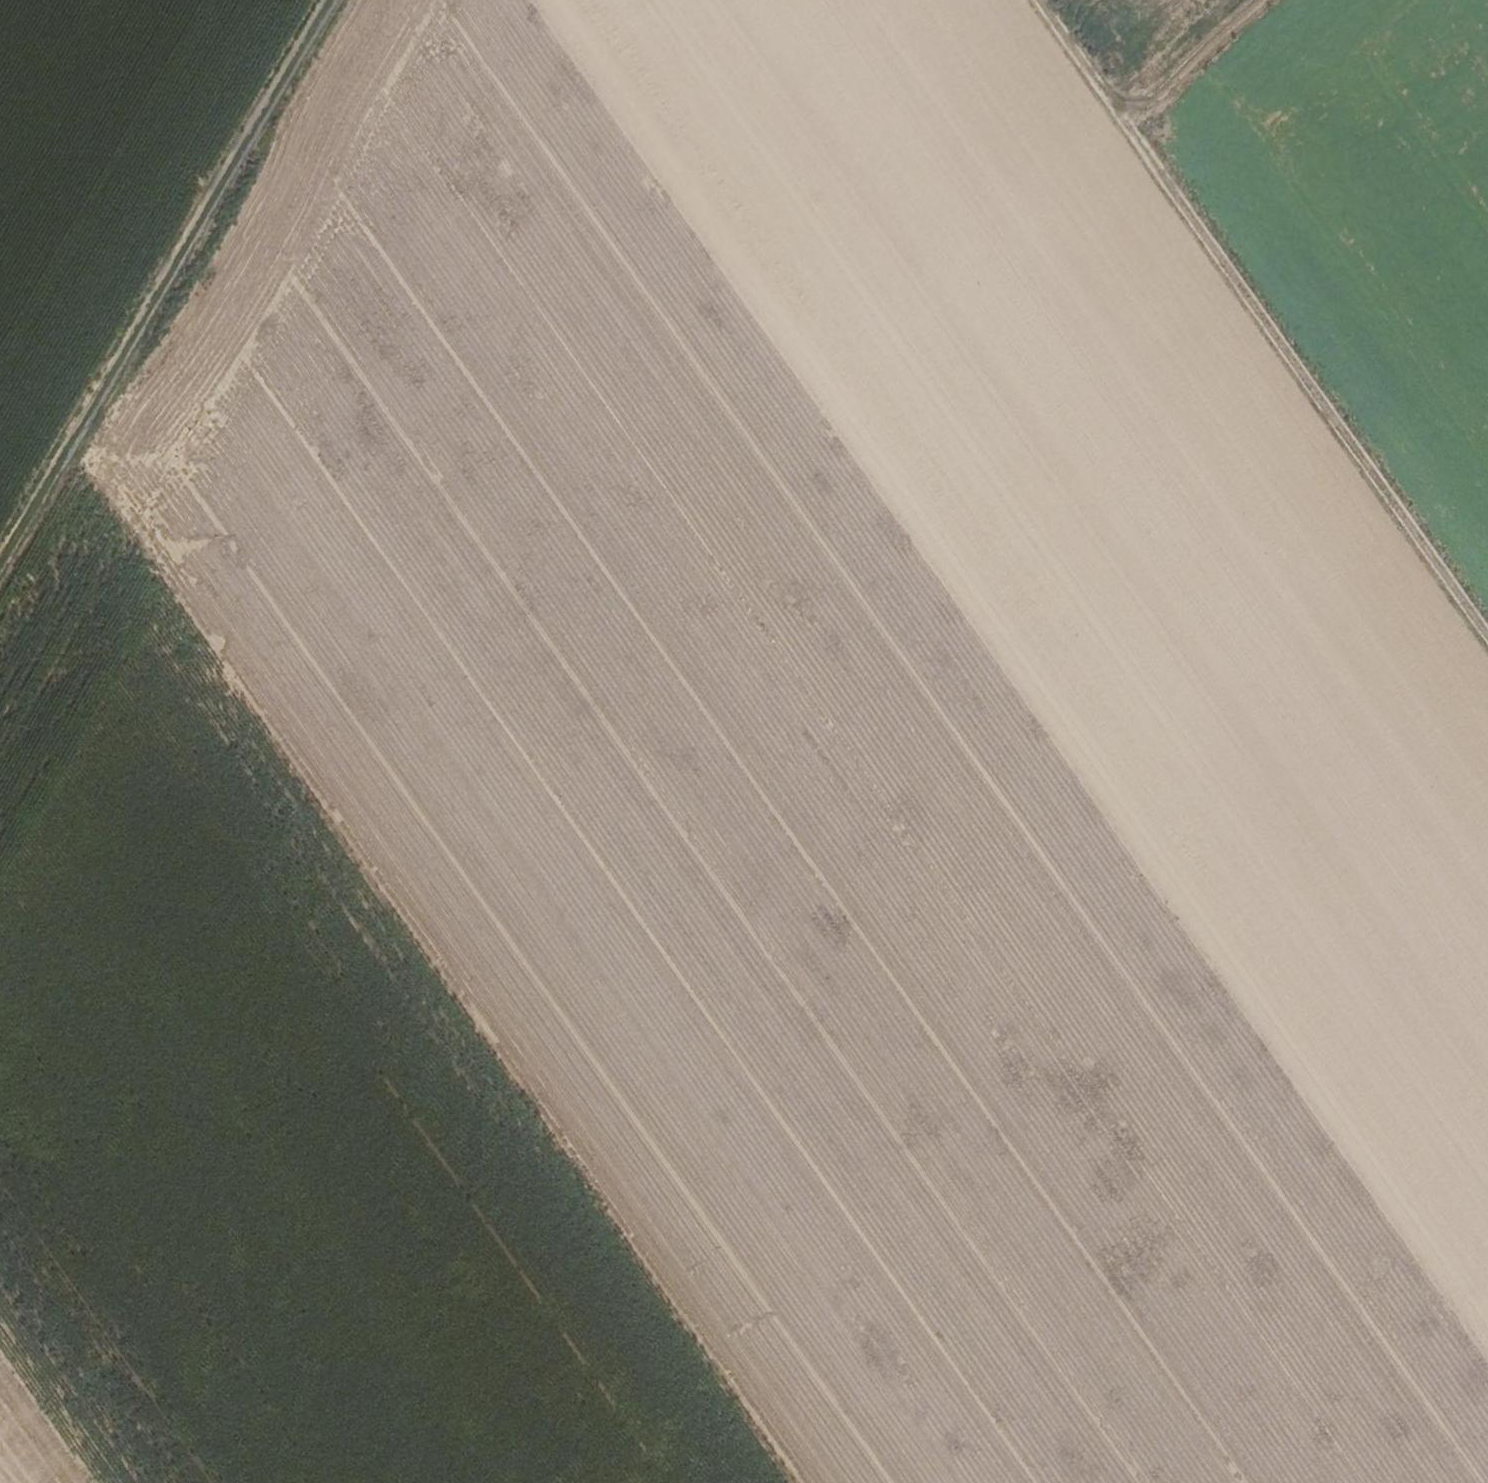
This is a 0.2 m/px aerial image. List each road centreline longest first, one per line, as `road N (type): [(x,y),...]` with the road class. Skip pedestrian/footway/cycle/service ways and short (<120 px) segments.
road 1 (track): [(1048,0),(1487,626)]
road 2 (track): [(0,585),(342,0)]
road 3 (track): [(1133,118),(1263,0)]

